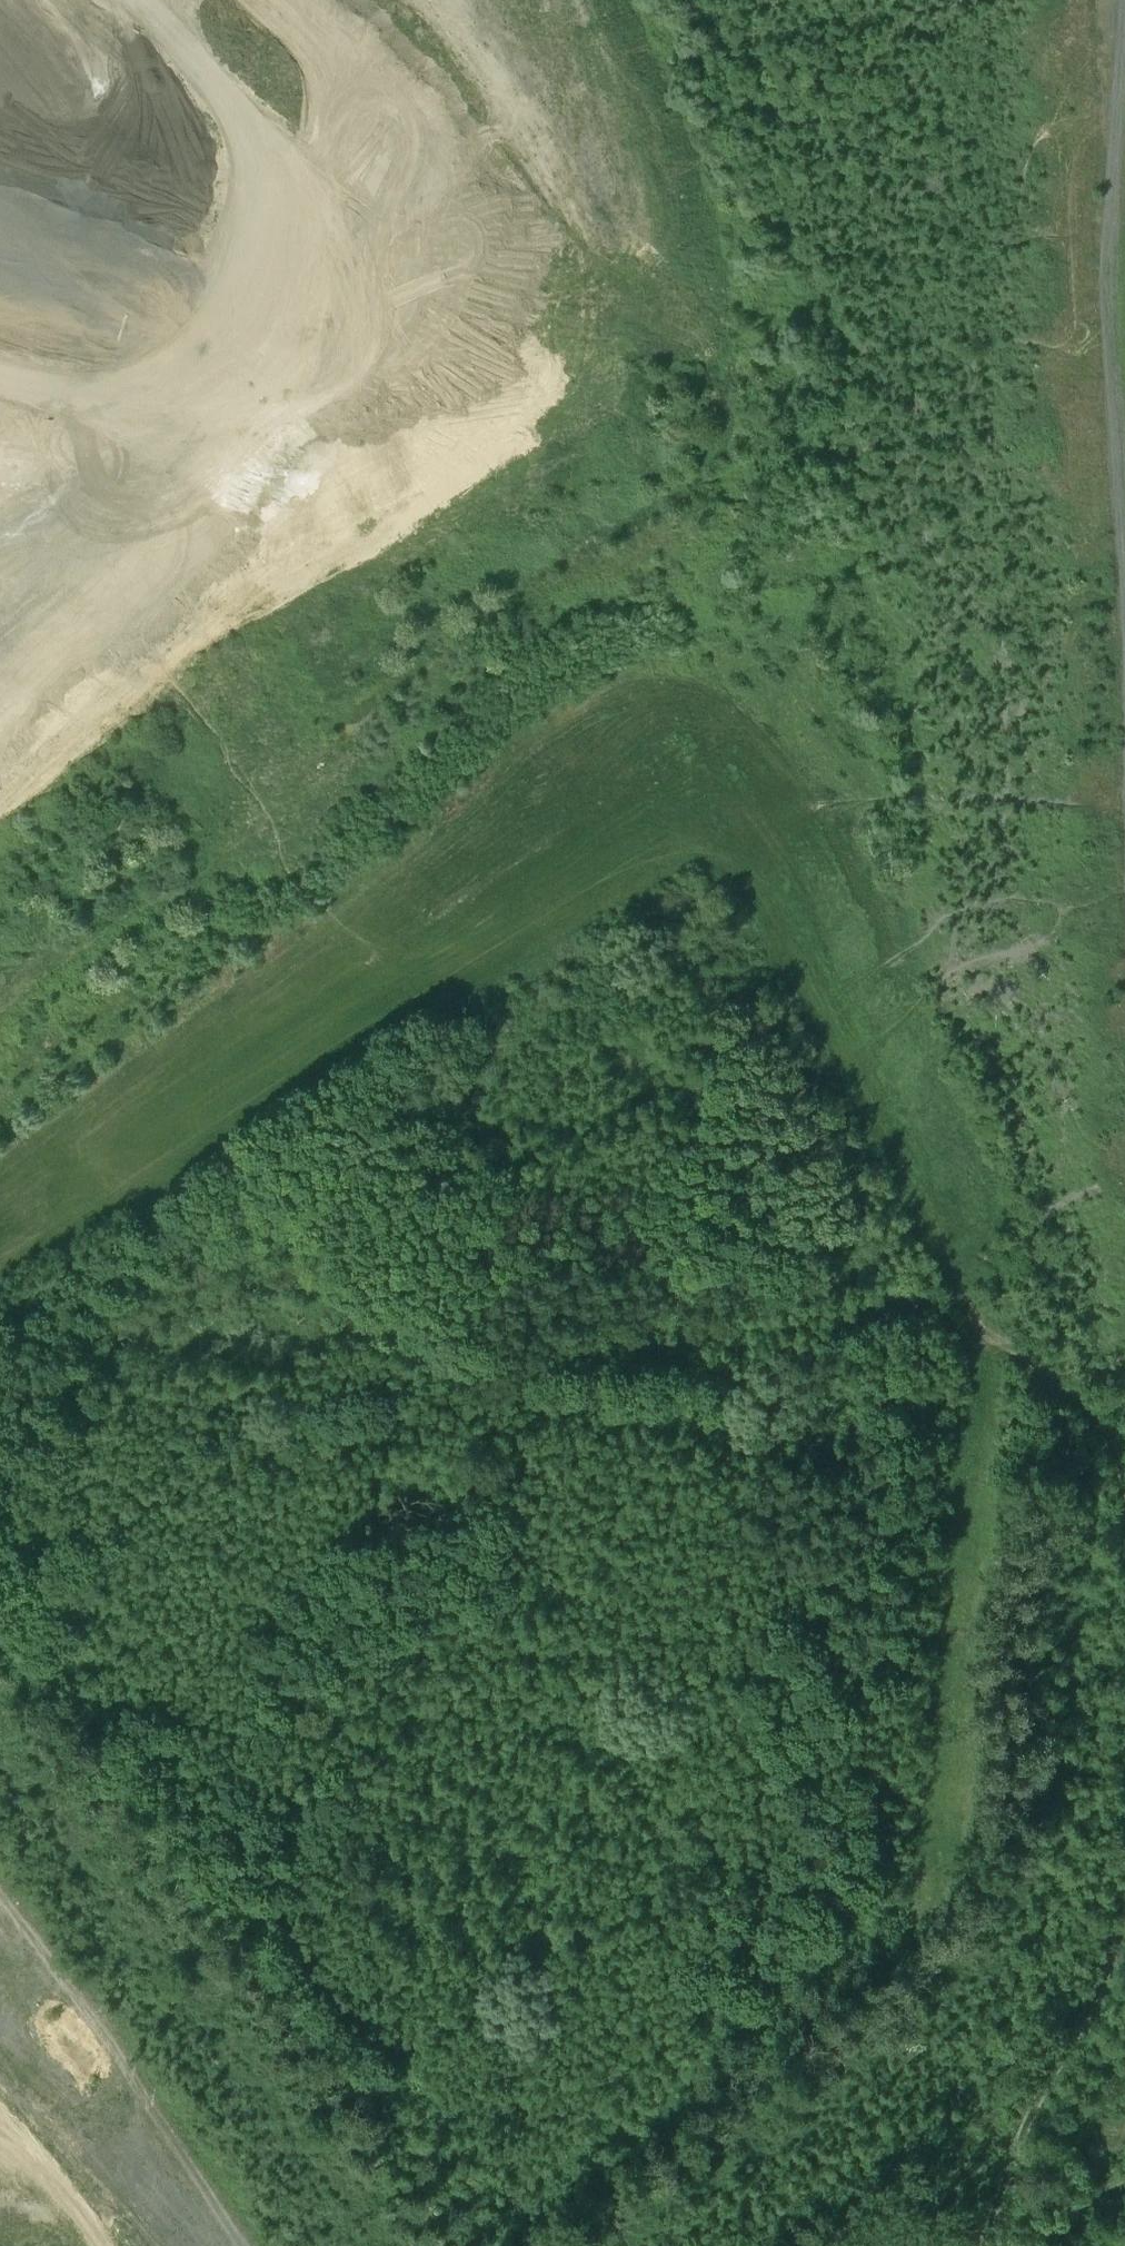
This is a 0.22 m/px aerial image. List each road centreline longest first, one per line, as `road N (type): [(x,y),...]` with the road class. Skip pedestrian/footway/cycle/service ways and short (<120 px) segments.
road 1 (track): [(1124,53),(1104,155),(1124,609)]
road 2 (track): [(1124,1892),(1019,2138),(986,2245)]
road 3 (track): [(0,1997),(192,2245)]

